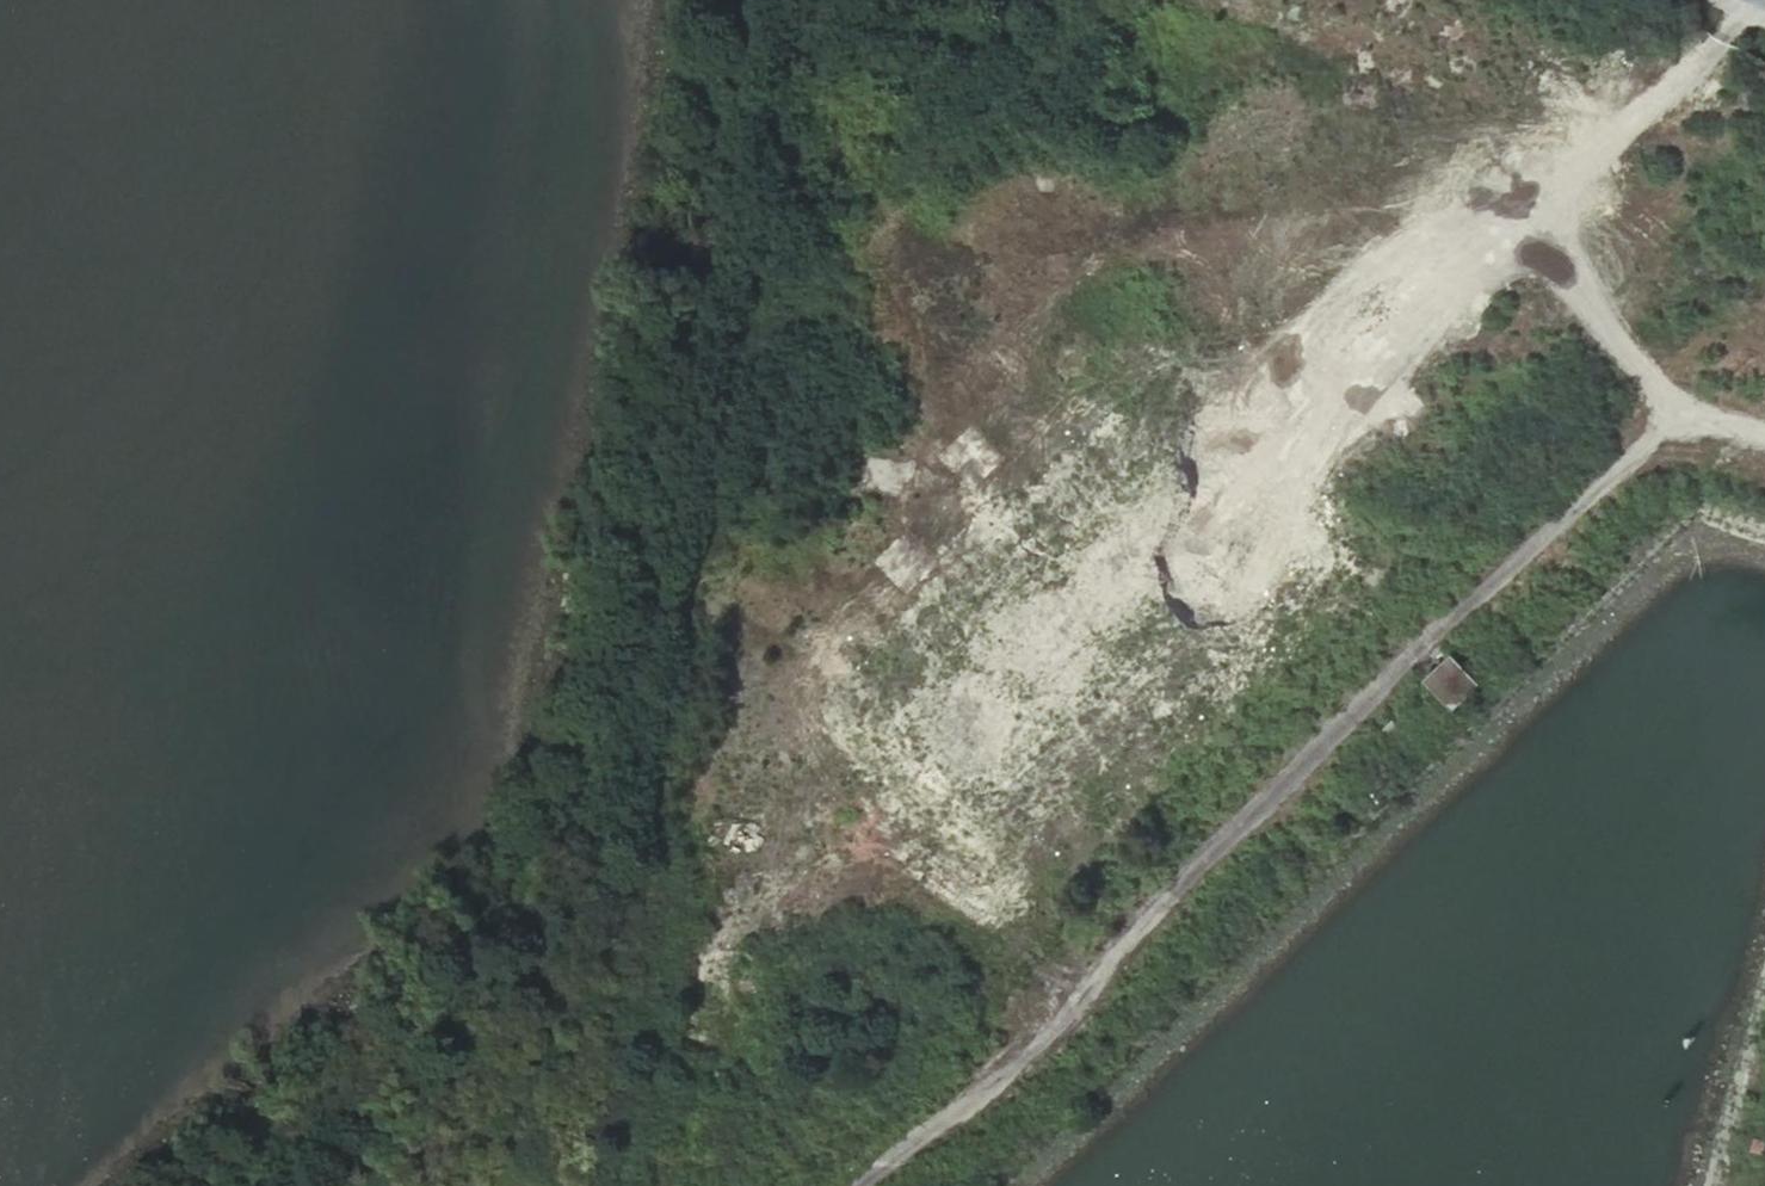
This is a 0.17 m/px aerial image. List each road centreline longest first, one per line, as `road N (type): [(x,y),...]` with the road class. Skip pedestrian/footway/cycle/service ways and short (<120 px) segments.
road 1 (track): [(869,1185),(1064,1021),(1103,952),(1595,468),(1665,424),(1710,414),(1764,432)]

